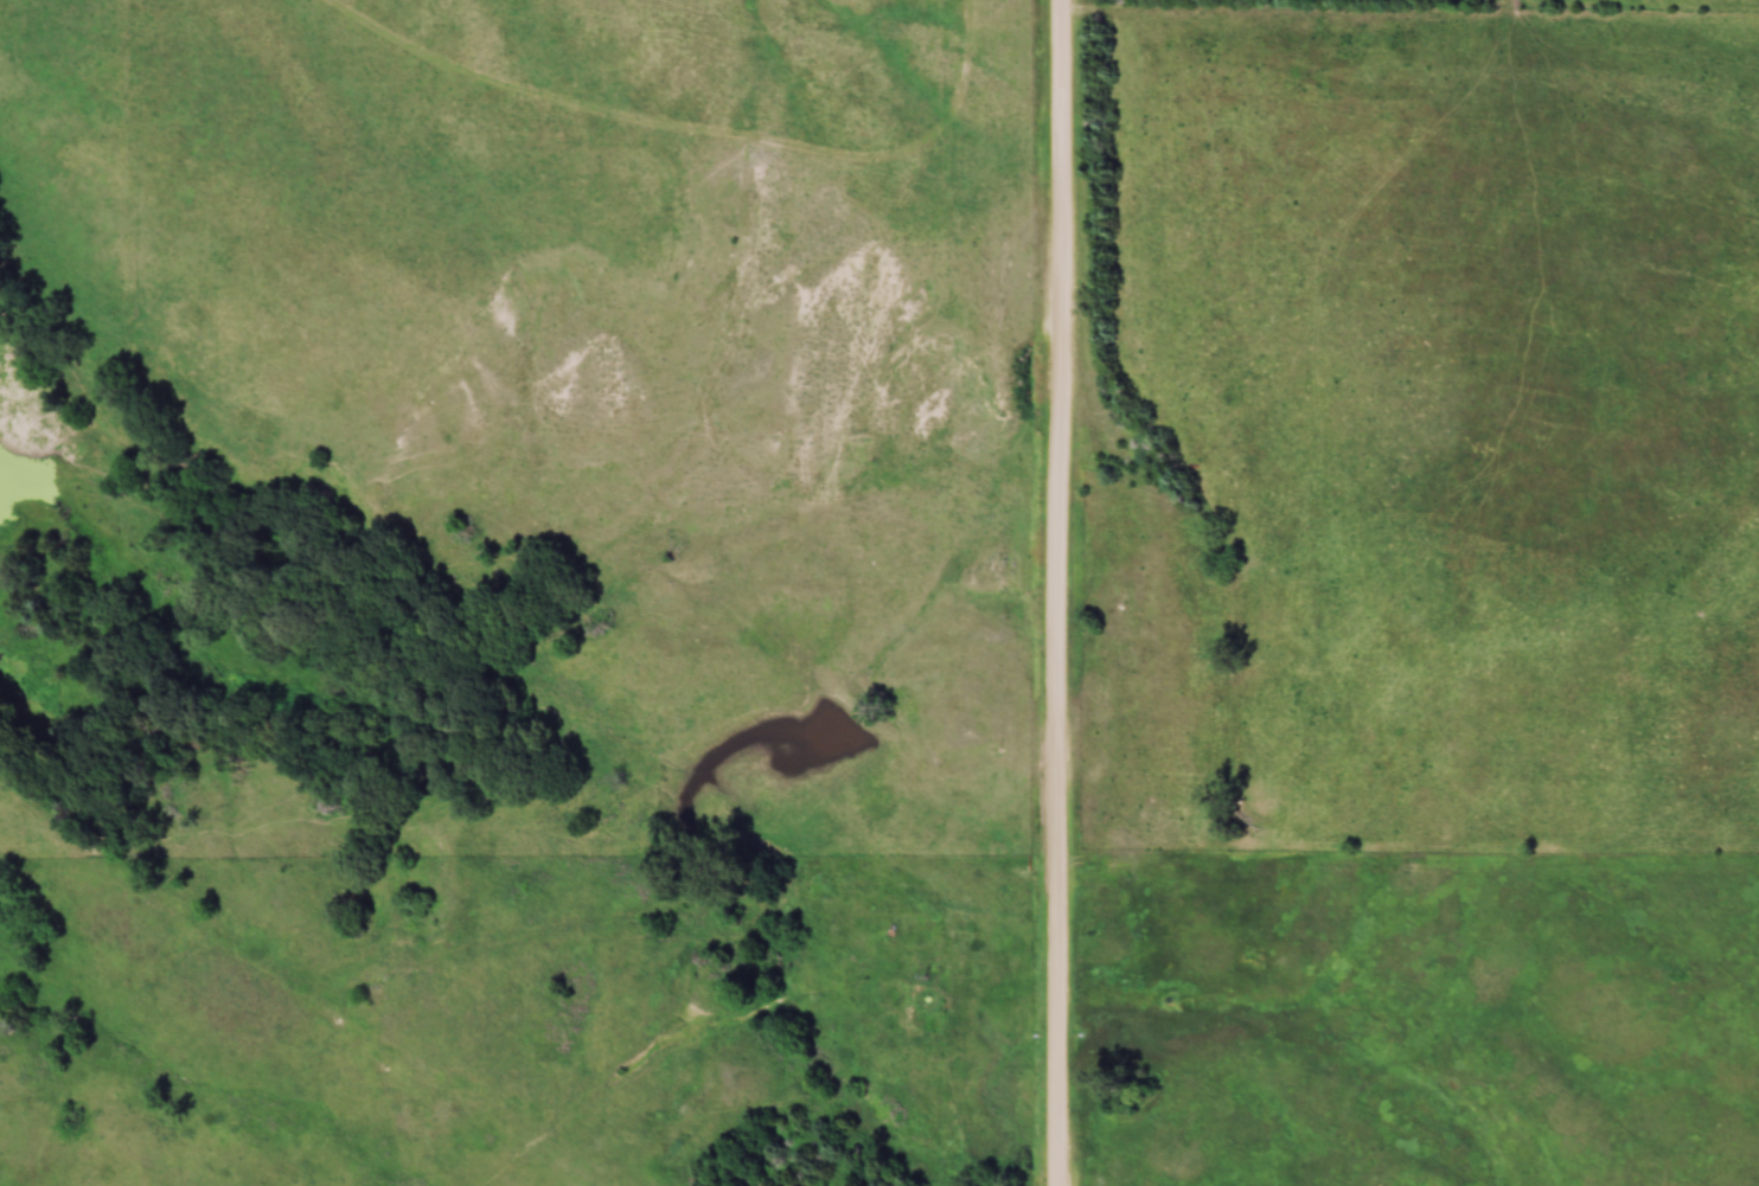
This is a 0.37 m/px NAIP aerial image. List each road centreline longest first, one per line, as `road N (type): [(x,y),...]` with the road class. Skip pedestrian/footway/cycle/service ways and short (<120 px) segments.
road 1 (residential): [(1057,1185),(1066,0)]

